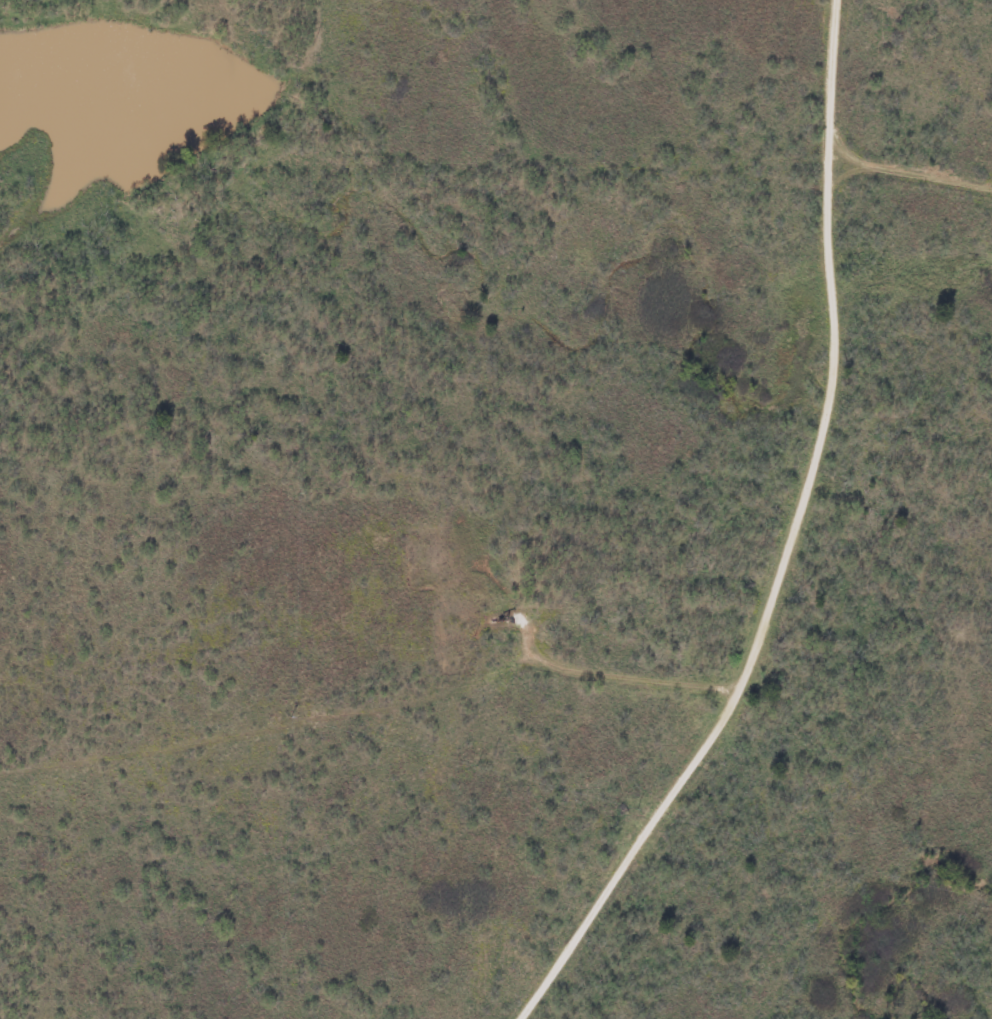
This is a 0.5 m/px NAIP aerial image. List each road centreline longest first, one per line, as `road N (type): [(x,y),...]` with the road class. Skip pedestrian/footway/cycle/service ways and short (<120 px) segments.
road 1 (residential): [(552,1018),(700,812),(710,751),(756,709),(833,484),(839,314),(828,78),(843,0)]

